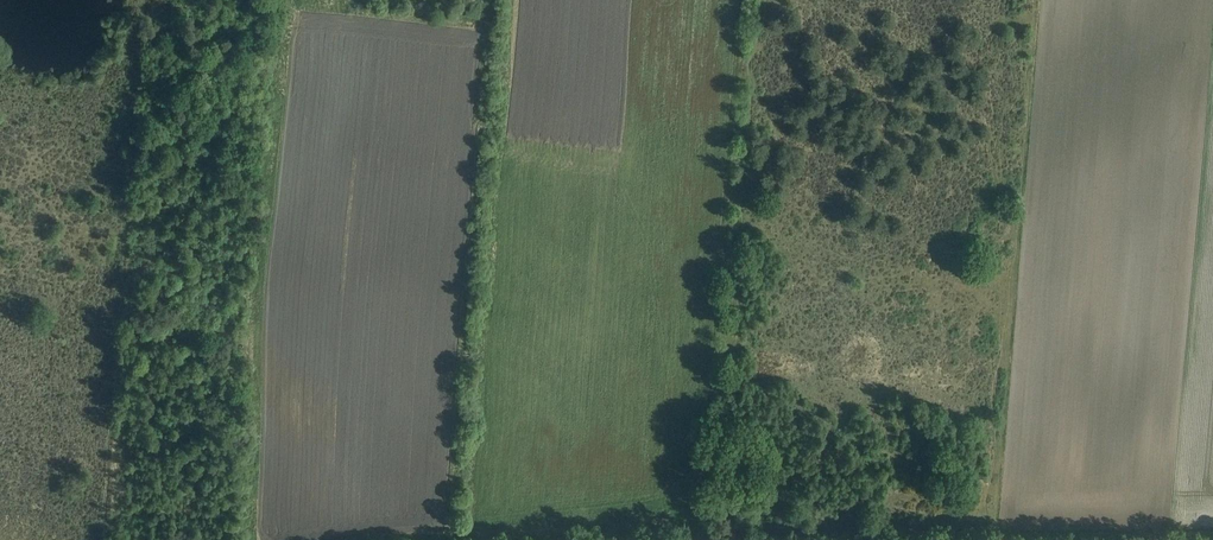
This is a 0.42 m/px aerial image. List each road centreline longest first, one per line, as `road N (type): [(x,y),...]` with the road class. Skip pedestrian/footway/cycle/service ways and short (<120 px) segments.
road 1 (track): [(147,0),(101,539)]
road 2 (track): [(135,114),(151,136),(173,147),(198,141),(265,160)]

